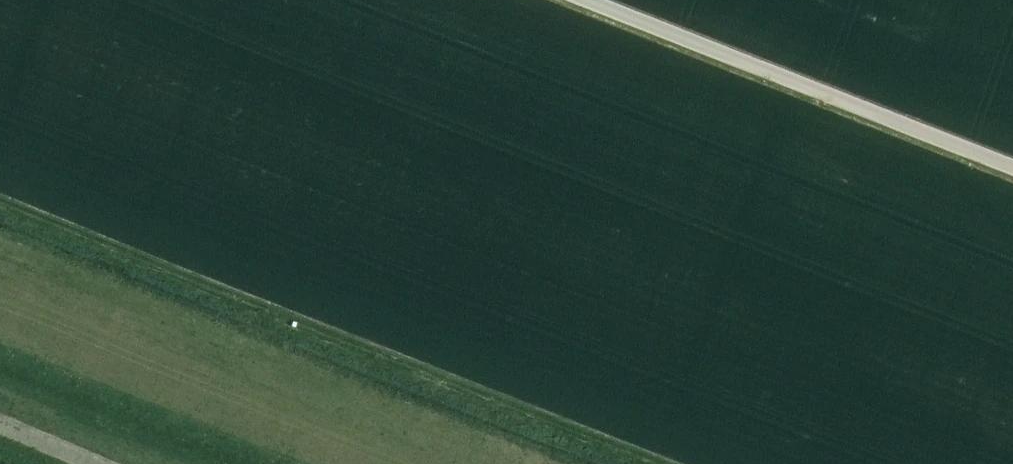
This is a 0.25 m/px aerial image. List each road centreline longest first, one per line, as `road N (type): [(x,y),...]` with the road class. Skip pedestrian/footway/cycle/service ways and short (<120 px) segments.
road 1 (track): [(0,204),(645,463)]
road 2 (track): [(0,245),(538,463)]
road 3 (track): [(0,324),(351,463)]
road 4 (track): [(220,463),(0,376)]

